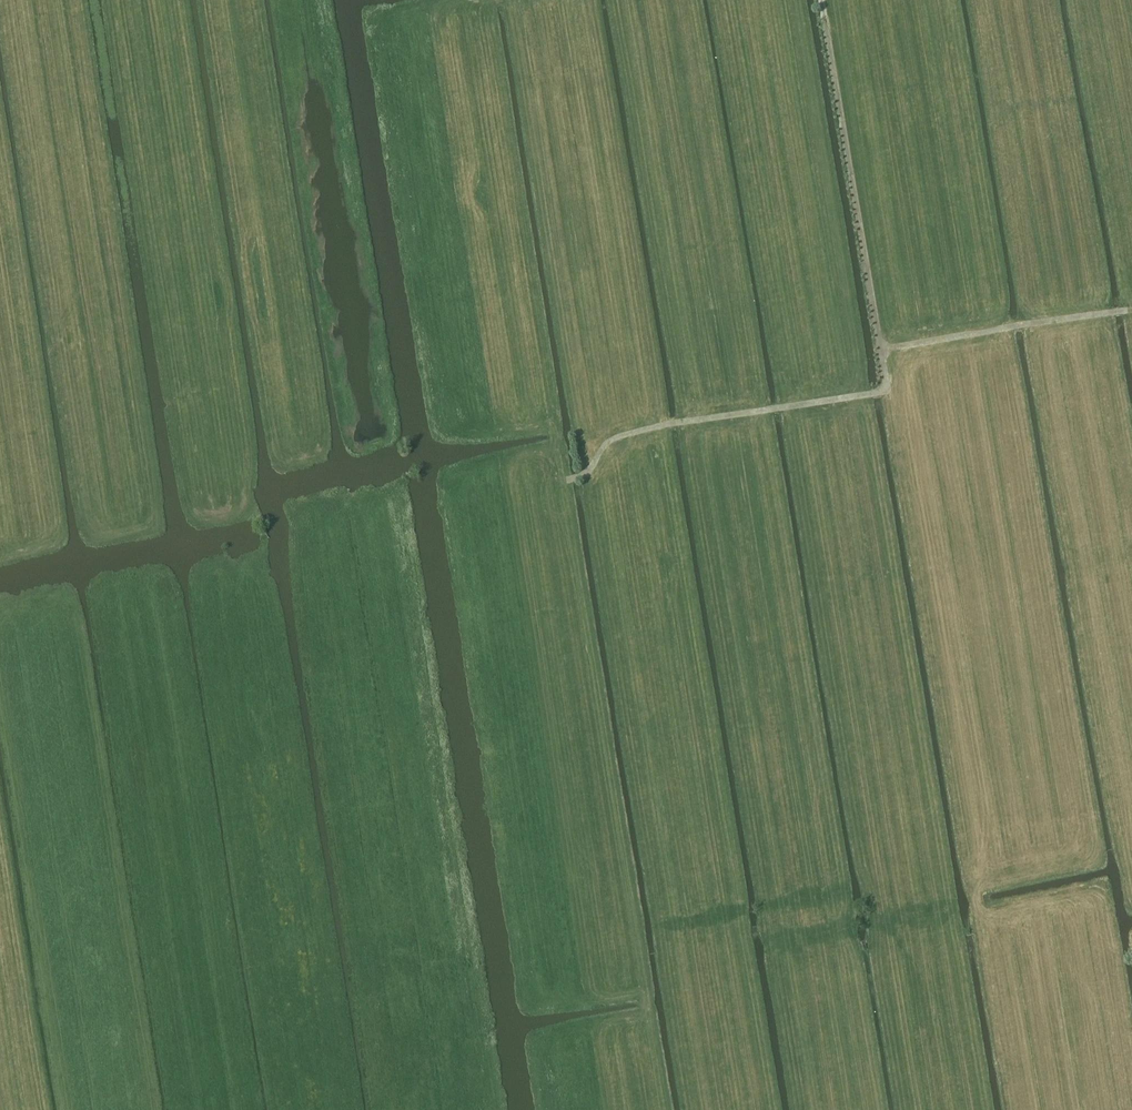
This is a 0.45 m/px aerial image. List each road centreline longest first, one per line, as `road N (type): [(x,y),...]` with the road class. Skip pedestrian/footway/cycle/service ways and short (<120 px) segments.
road 1 (track): [(563,482),(584,474),(609,442),(657,427),(886,391),(820,0)]
road 2 (track): [(881,349),(1123,311)]

